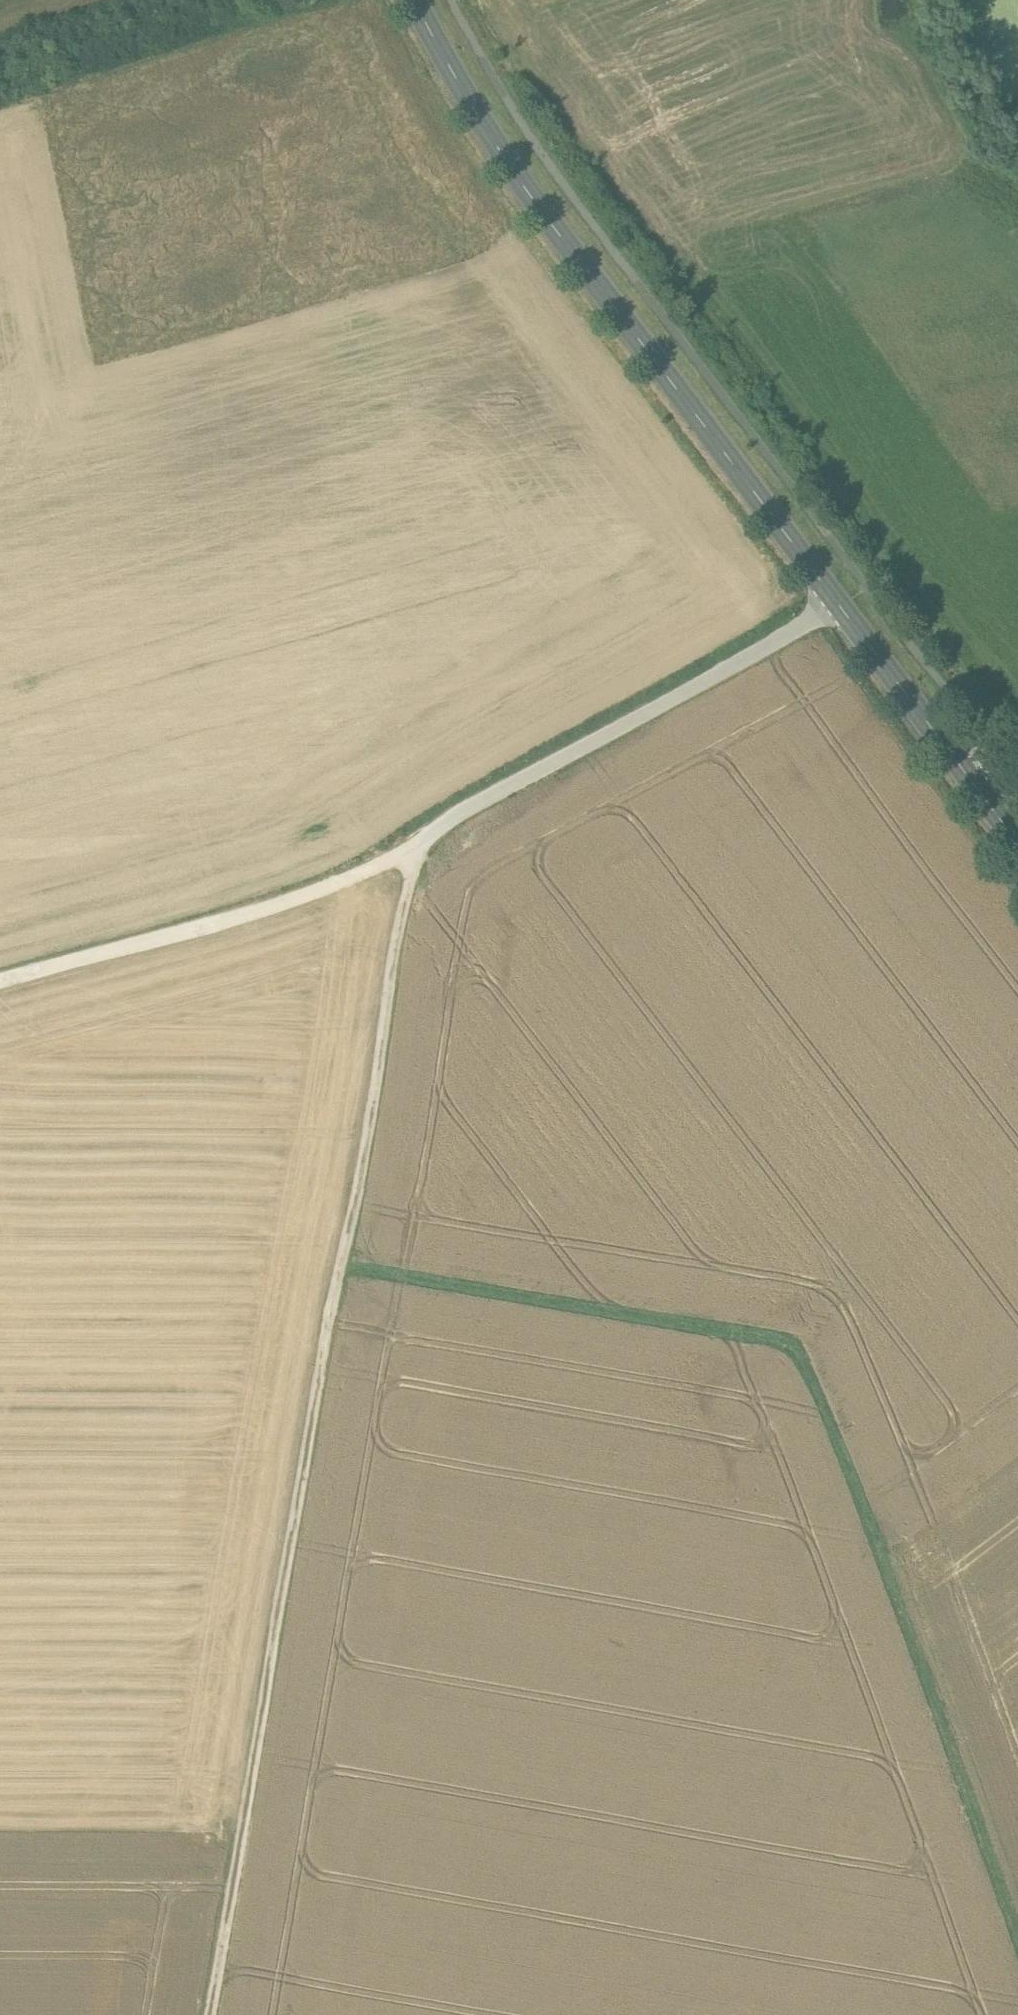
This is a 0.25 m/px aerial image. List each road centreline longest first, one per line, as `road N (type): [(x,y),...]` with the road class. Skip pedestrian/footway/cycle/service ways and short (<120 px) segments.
road 1 (track): [(411,855),(208,2014)]
road 2 (track): [(1017,1938),(796,1348),(341,1266)]
road 3 (secondary): [(415,0),(494,140),(555,227),(1017,842)]
road 4 (track): [(411,855),(446,819),(840,603)]
road 5 (track): [(0,980),(247,912),(411,855)]

